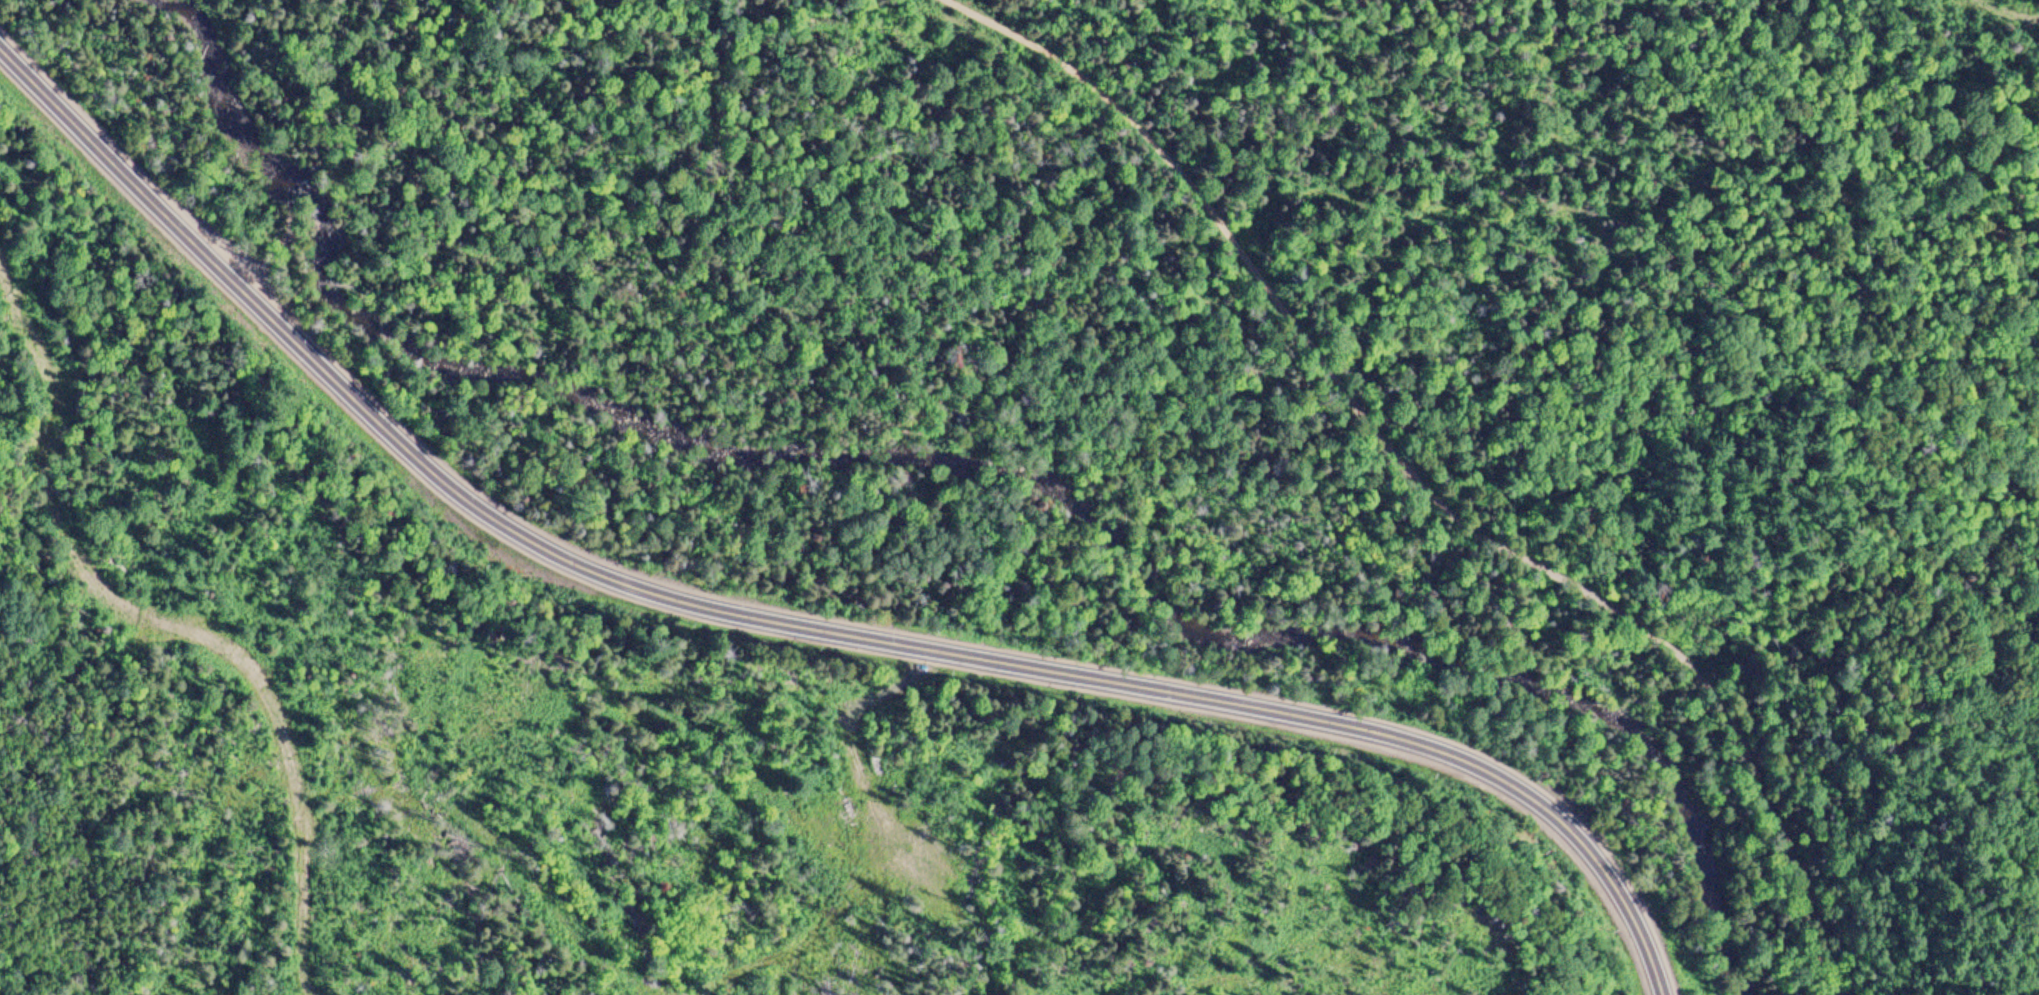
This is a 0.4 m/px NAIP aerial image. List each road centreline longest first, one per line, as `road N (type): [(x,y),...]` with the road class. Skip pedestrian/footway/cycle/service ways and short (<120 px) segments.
road 1 (primary): [(1661,994),(1620,895),(1591,853),(1506,779),(1447,752),(1273,710),(710,608),(560,556),(435,474),(347,394),(0,46)]

